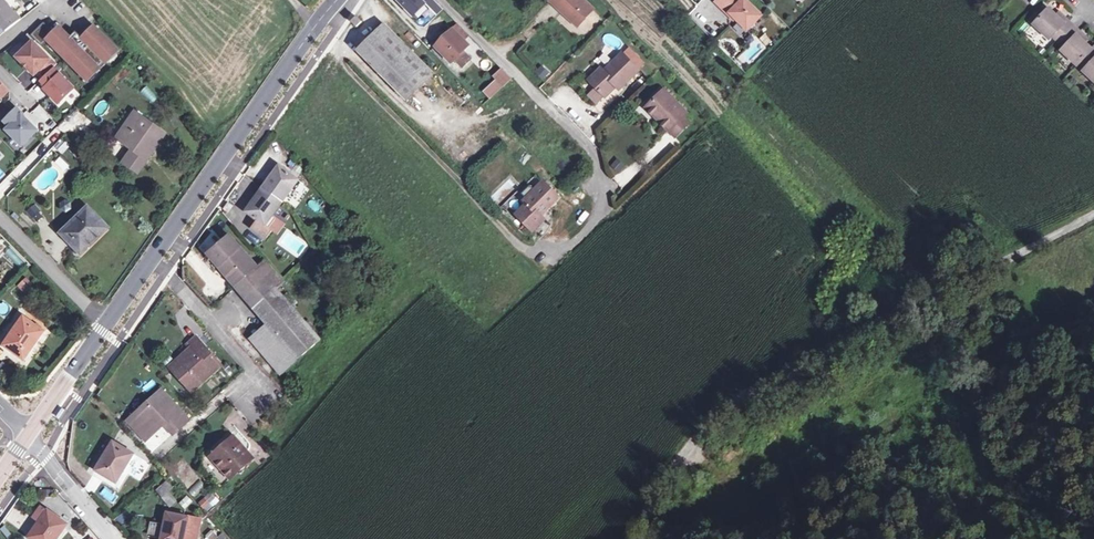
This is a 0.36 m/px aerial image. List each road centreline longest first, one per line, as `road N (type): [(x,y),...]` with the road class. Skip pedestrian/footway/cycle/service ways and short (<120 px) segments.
road 1 (residential): [(627,538),(706,423),(787,370),(1093,214)]
road 2 (secondary): [(147,264),(334,0)]
road 3 (residential): [(147,264),(254,371),(253,410)]
road 4 (residential): [(0,217),(105,323)]
road 5 (secondary): [(27,437),(105,323)]
road 6 (residential): [(27,437),(117,538)]

